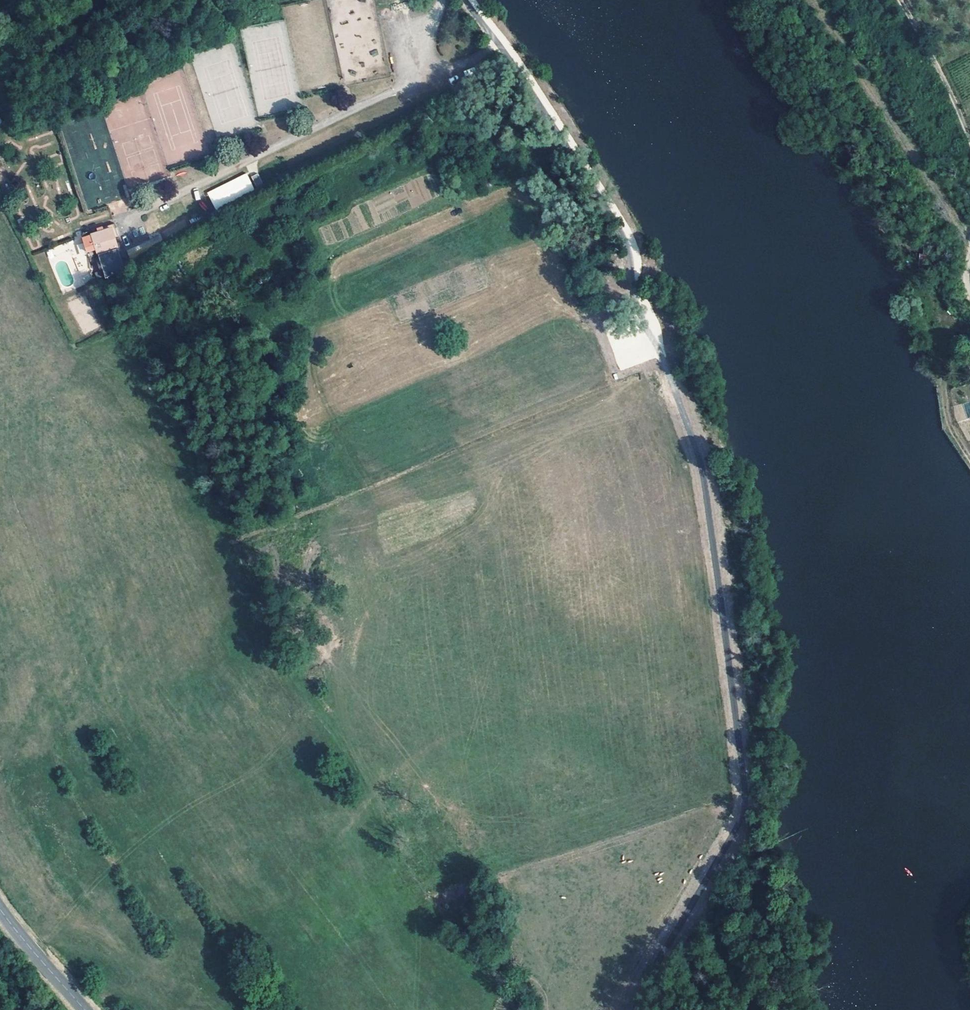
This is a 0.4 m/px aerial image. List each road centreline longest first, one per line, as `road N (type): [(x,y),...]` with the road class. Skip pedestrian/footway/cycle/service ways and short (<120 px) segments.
road 1 (track): [(969,138),(900,0)]
road 2 (secondary): [(85,1009),(0,910)]

